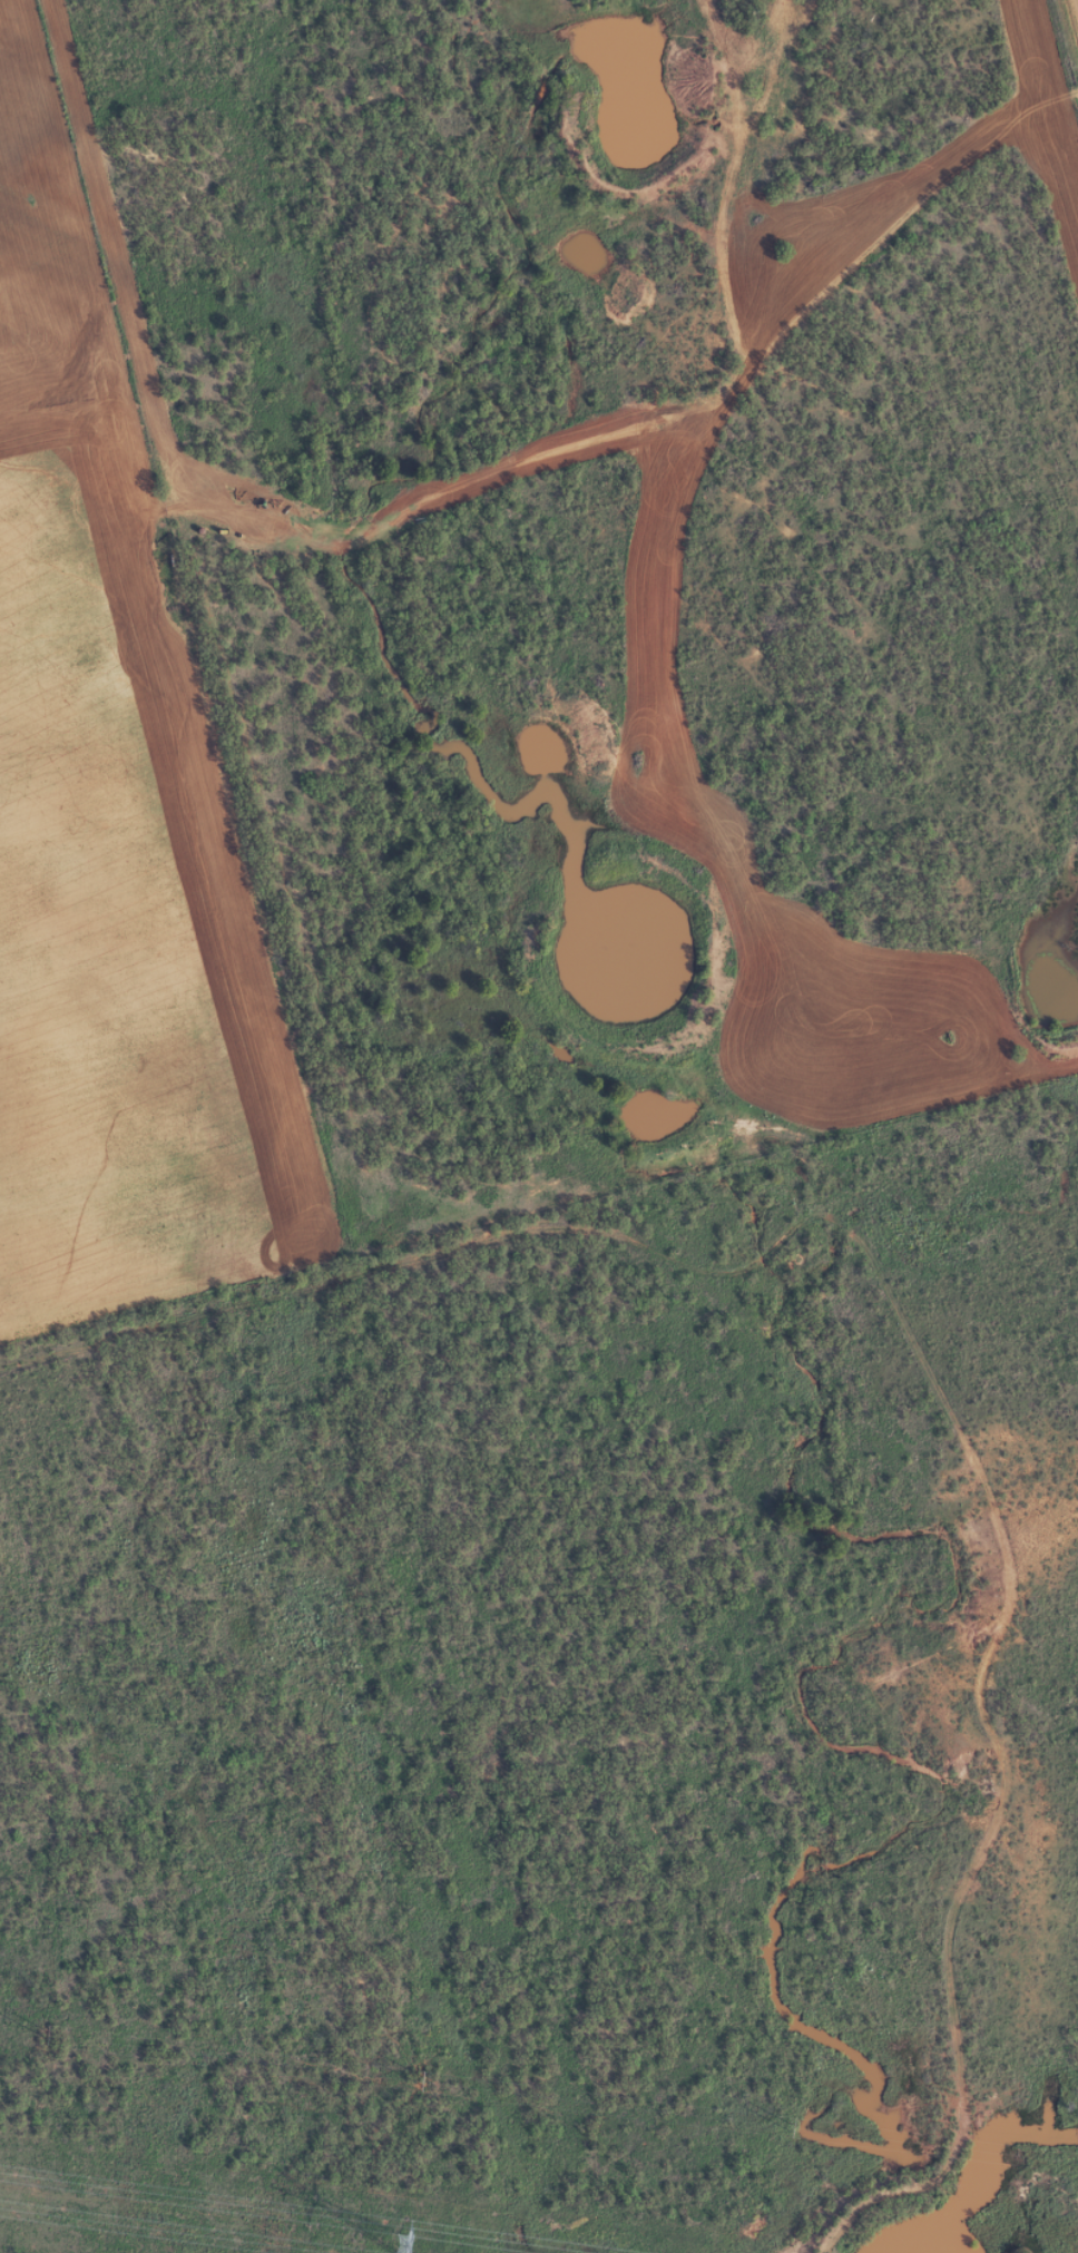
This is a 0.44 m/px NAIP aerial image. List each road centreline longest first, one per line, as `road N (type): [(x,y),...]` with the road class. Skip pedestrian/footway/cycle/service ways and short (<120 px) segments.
road 1 (residential): [(1077,66),(924,160),(815,254),(714,379),(595,410),(394,505),(345,518),(147,518)]

